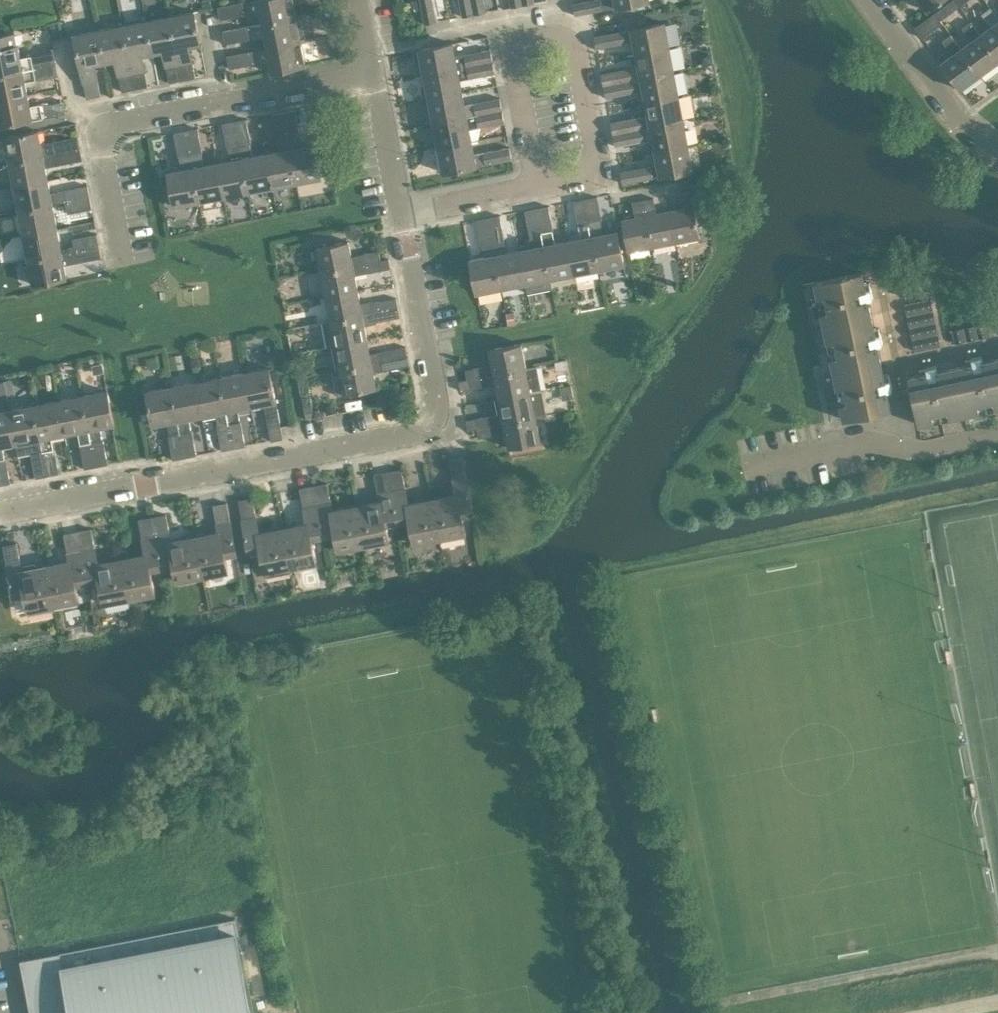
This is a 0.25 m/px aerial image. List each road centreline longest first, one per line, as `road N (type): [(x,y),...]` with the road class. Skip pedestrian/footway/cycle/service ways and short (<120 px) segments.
road 1 (residential): [(0,508),(427,431),(437,395),(400,211)]
road 2 (residential): [(121,261),(100,137),(113,118),(373,69)]
road 3 (residential): [(537,185),(598,173),(573,51),(557,34),(528,39),(511,57)]
road 4 (residential): [(997,148),(961,117),(876,0)]
road 5 (residential): [(400,211),(373,69)]
road 6 (residential): [(400,211),(537,185)]
road 7 (residential): [(864,439),(920,448),(997,433)]
road 8 (residential): [(511,57),(537,185)]

